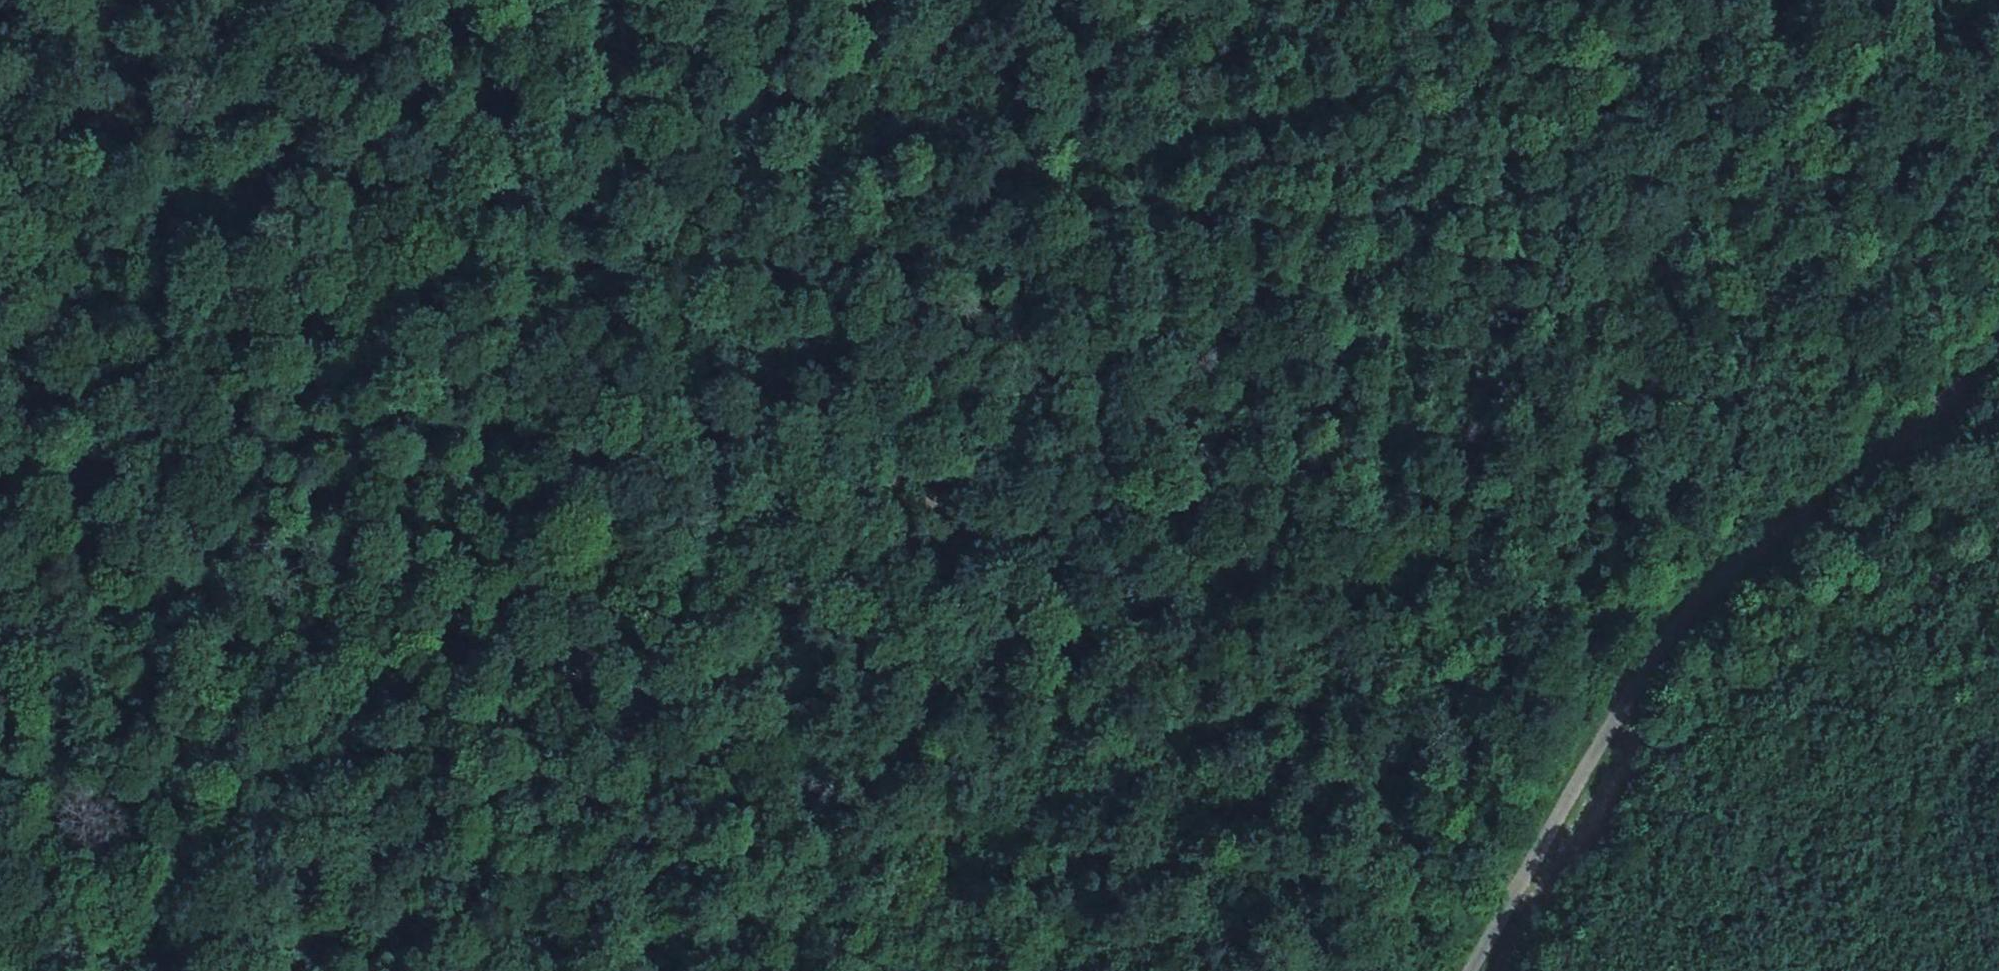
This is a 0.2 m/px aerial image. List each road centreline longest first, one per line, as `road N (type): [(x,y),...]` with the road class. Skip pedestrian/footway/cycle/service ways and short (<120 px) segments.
road 1 (track): [(1673,665),(1733,574),(1998,296)]
road 2 (track): [(1482,970),(1673,665)]

